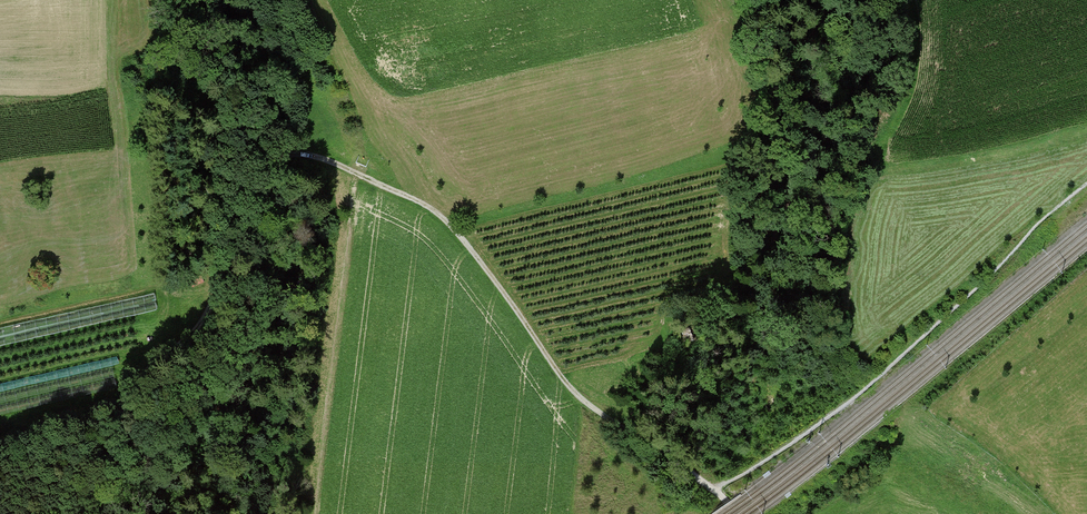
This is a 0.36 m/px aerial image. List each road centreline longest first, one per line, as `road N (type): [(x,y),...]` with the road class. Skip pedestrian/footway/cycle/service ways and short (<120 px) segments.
road 1 (track): [(732,513),(666,453),(615,427),(571,390),(446,219),(300,152),(255,166),(198,332),(114,412),(48,513)]
road 2 (track): [(1086,179),(899,355),(714,497)]
road 3 (track): [(273,0),(300,152)]

